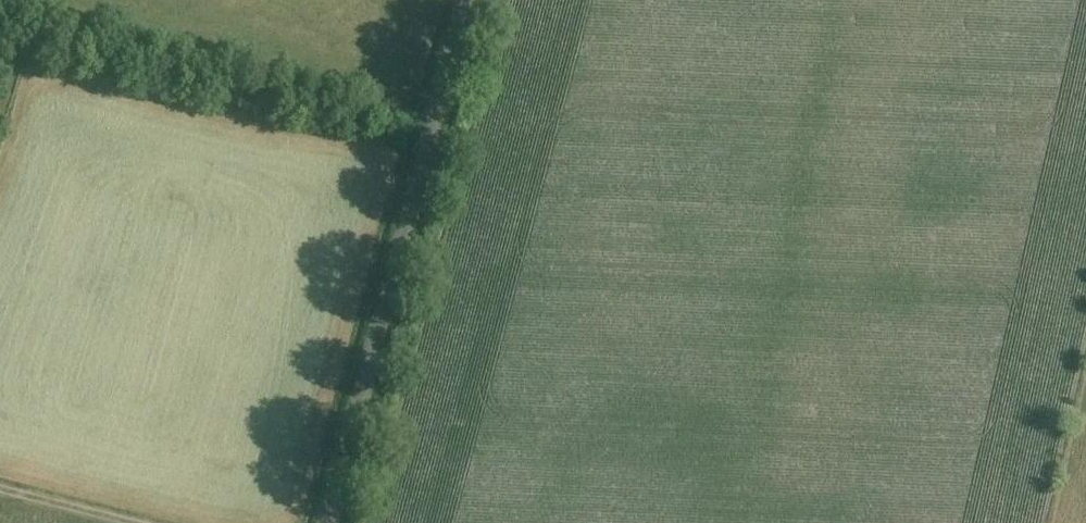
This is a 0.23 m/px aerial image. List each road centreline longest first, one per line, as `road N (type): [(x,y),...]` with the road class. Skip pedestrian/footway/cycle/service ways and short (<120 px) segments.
road 1 (unclassified): [(328,522),(465,0)]
road 2 (track): [(134,522),(0,489)]

